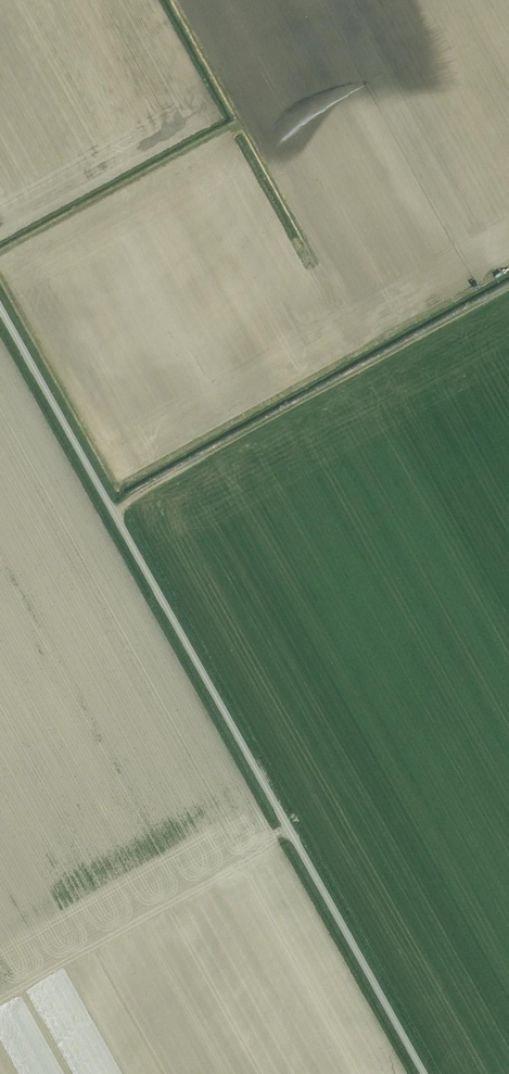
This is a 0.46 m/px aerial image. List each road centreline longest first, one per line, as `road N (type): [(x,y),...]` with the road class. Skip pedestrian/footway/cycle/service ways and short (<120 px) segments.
road 1 (unclassified): [(425,1073),(0,308)]

